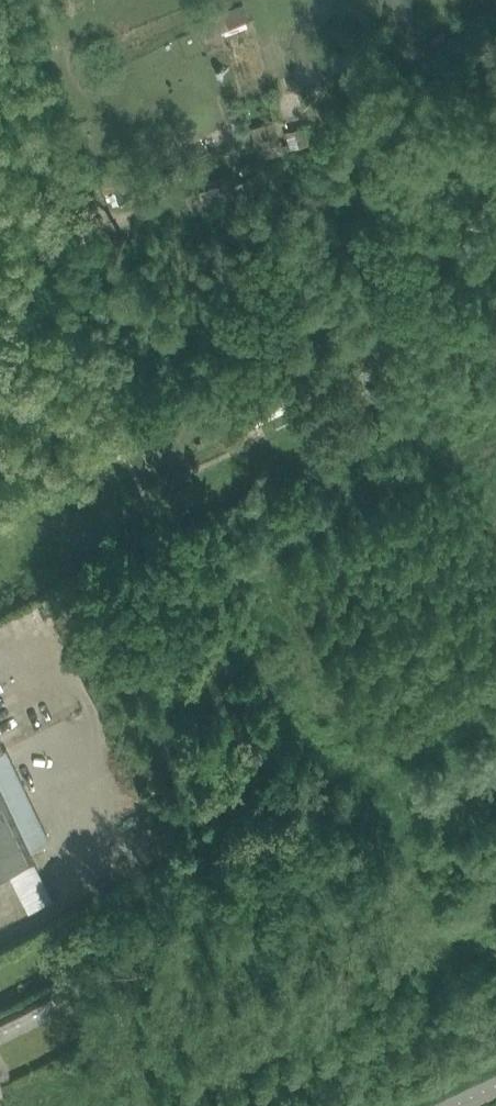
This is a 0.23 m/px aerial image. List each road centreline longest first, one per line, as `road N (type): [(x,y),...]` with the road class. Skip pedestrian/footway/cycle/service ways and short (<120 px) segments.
road 1 (track): [(0,287),(255,154),(276,125)]

